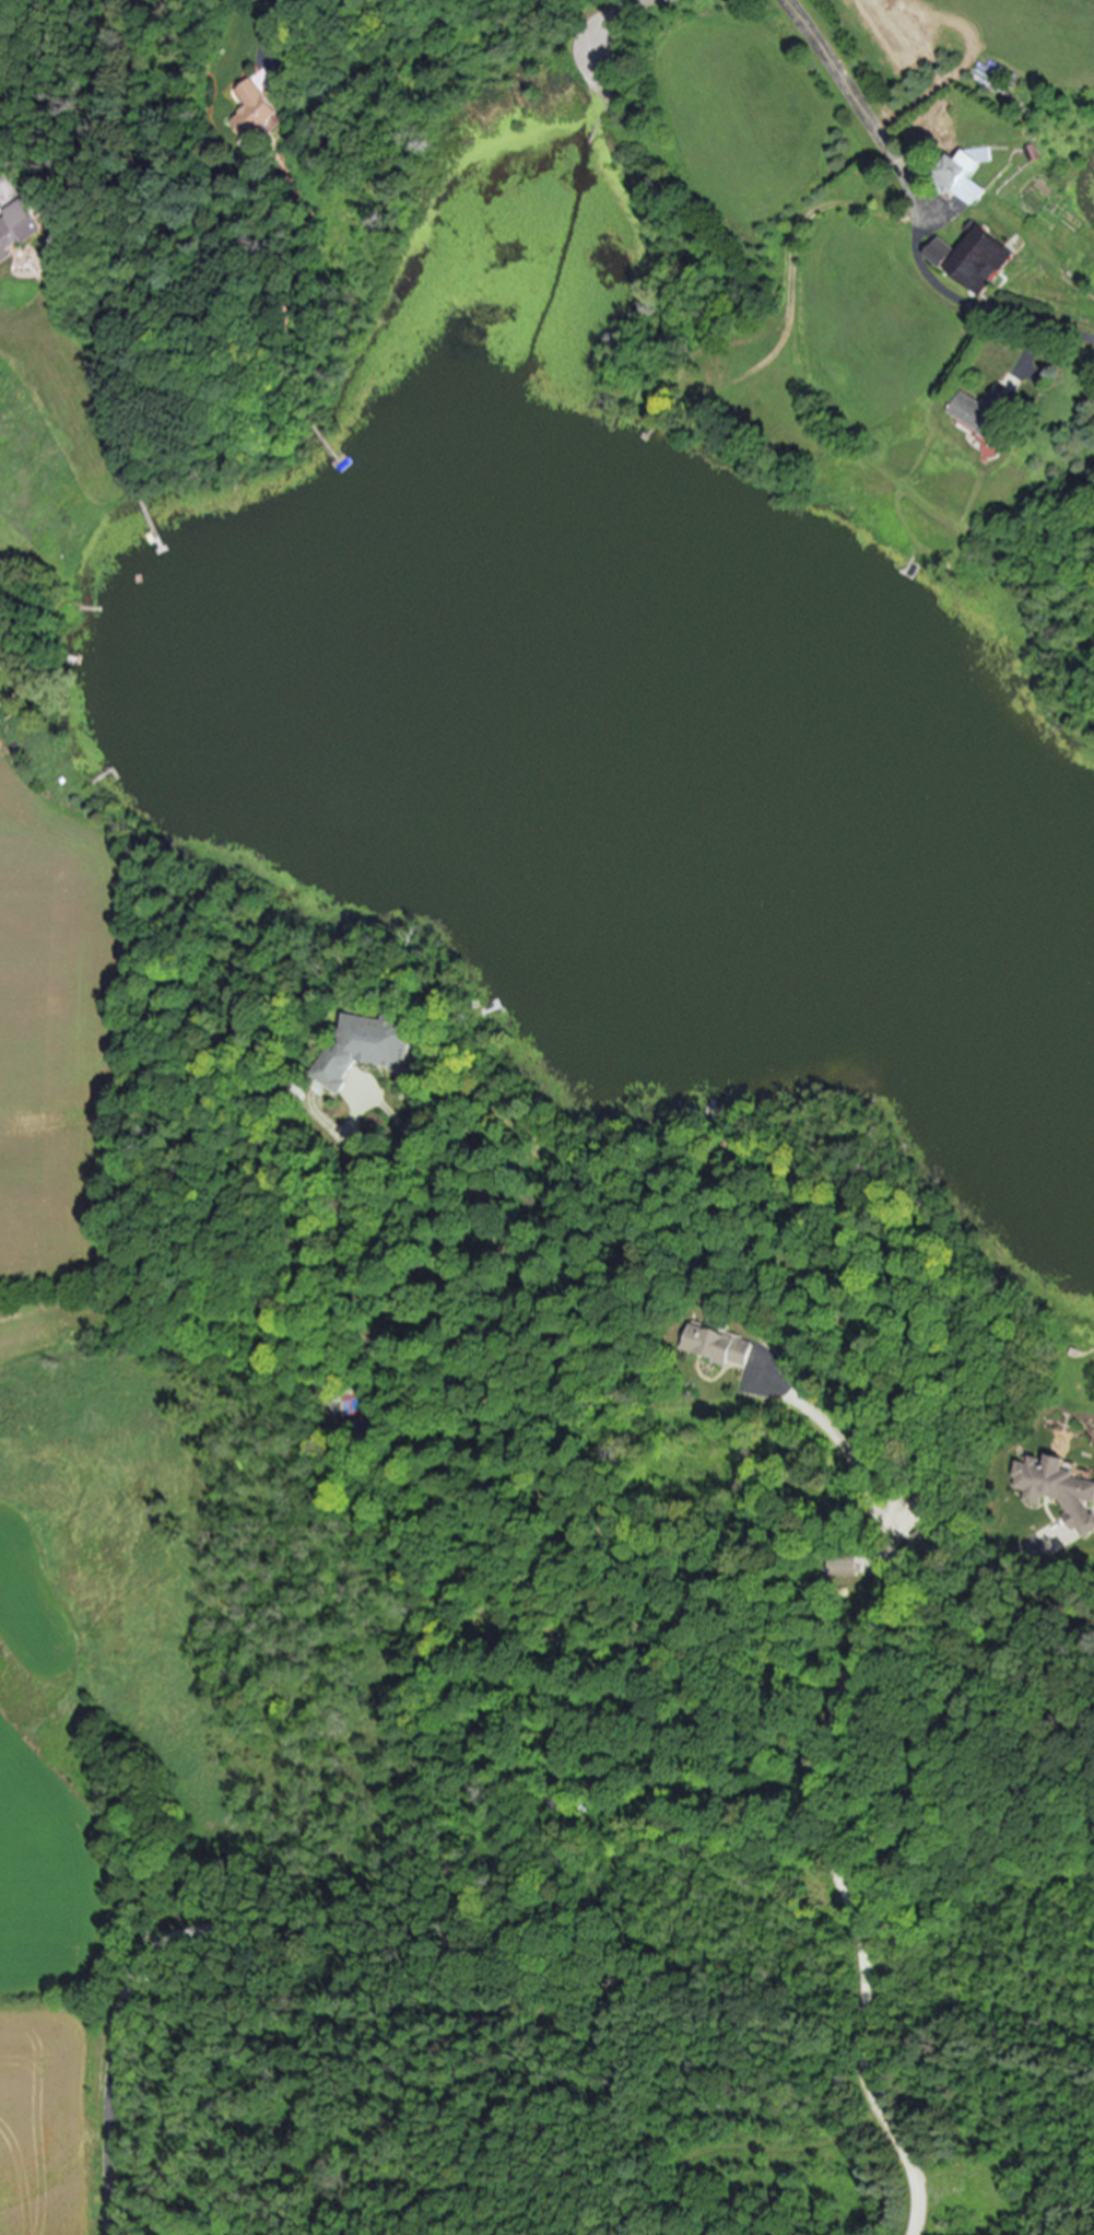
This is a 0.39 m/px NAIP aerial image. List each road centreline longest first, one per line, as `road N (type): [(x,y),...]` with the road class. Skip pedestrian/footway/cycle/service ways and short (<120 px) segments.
road 1 (residential): [(788,0),(890,153)]

